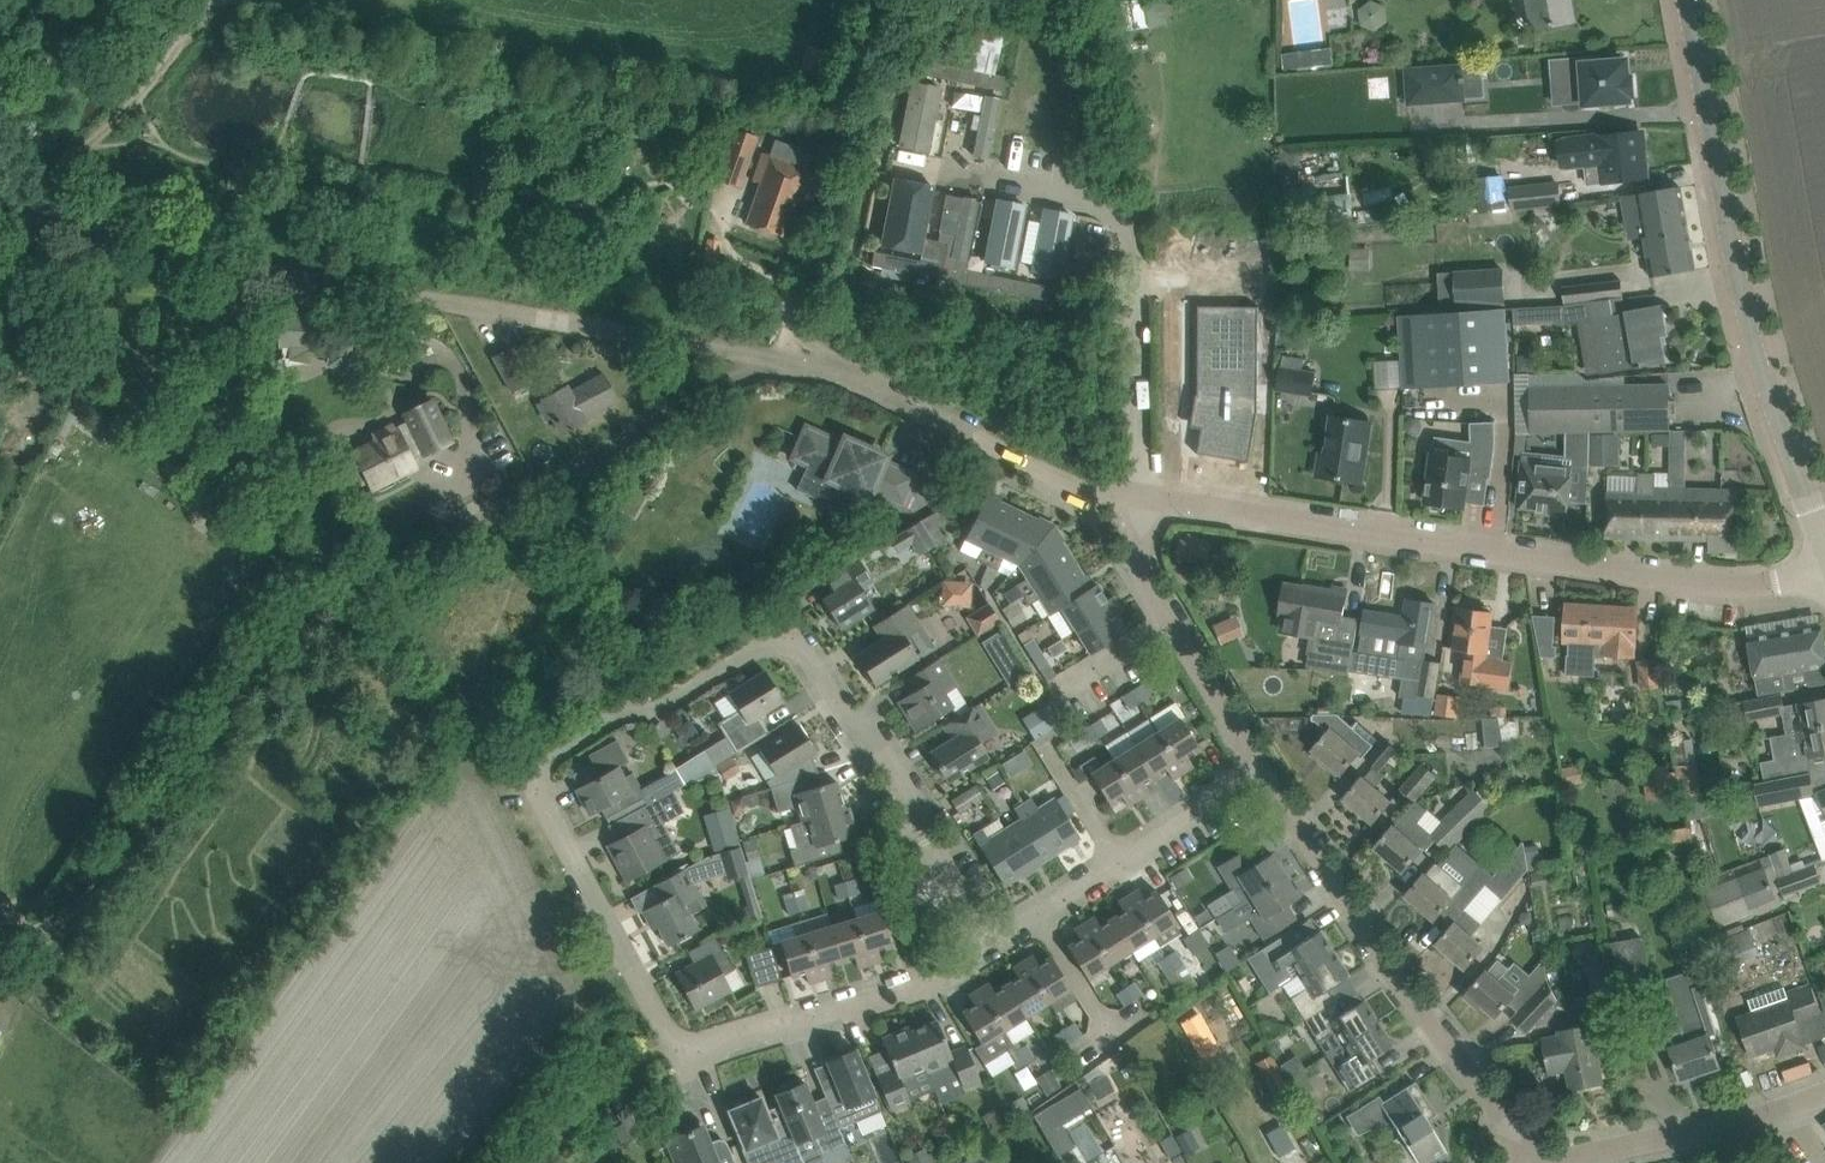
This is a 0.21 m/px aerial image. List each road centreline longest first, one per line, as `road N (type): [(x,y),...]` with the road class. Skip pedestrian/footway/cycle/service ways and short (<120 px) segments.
road 1 (residential): [(986,947),(910,991),(691,1055),(544,788),(564,745),(792,635),(870,746),(912,788),(928,840)]
road 2 (track): [(0,949),(82,905),(284,626),(769,355)]
road 3 (unclassified): [(22,186),(241,259),(769,355)]
road 4 (unclassified): [(1824,576),(1727,587),(1134,498)]
road 5 (tertiary): [(1824,533),(1761,355),(1691,0)]
road 6 (residential): [(892,162),(1116,212),(1138,248),(1134,498)]
road 7 (residential): [(1530,1162),(1261,773)]
road 8 (unclassified): [(1134,498),(1097,491),(827,368),(769,355)]
road 9 (residential): [(1261,773),(1144,583),(1134,498)]
road 10 (residential): [(1558,1162),(1799,1109)]
road 11 (residential): [(1261,773),(1116,863)]
road 12 (residential): [(1042,909),(1113,1042)]
road 13 (residential): [(928,840),(986,947)]

